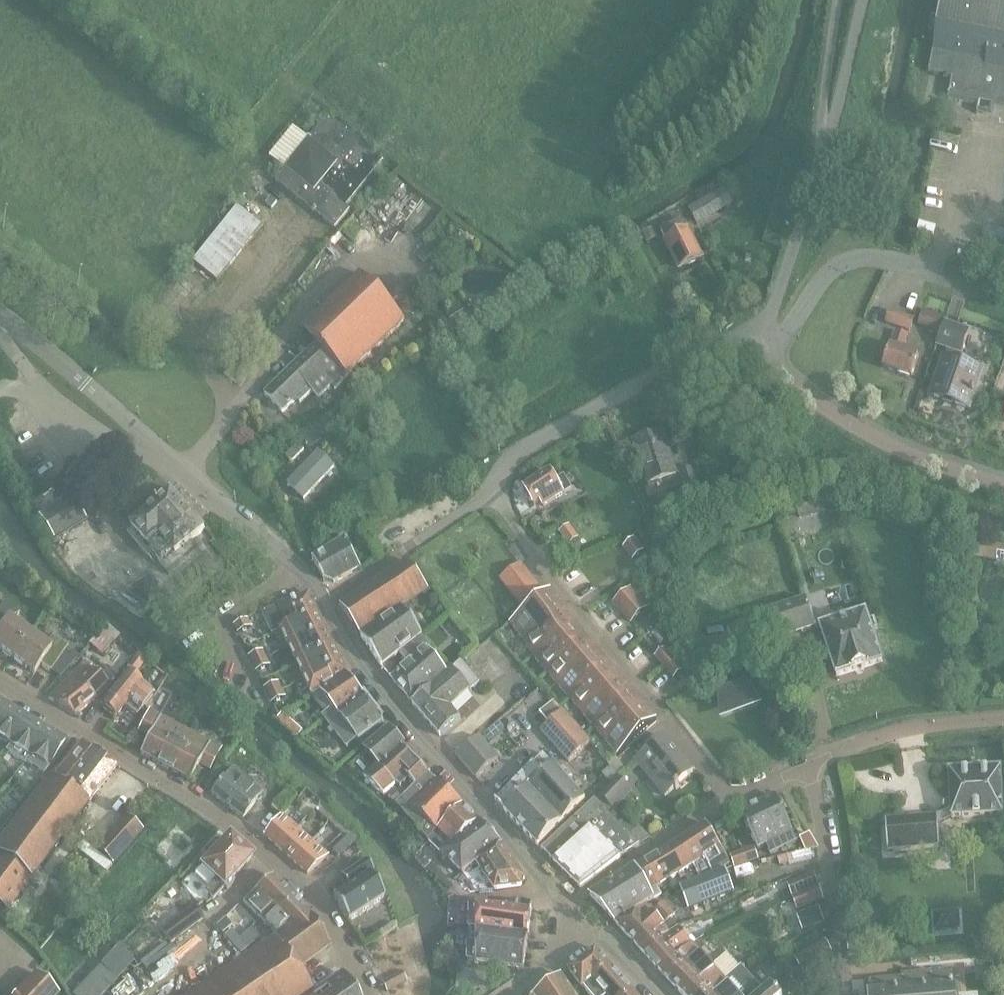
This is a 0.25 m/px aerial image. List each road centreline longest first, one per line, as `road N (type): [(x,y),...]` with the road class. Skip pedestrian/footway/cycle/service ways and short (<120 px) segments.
road 1 (unclassified): [(370,994),(307,888),(227,821),(0,676)]
road 2 (unclassified): [(571,937),(572,900),(373,679),(327,600)]
road 3 (residential): [(734,794),(493,491)]
road 4 (residential): [(1001,142),(976,141),(954,219),(925,272),(863,252),(827,273),(771,363)]
road 5 (unclassified): [(760,333),(803,228),(862,0)]
road 6 (residential): [(493,491),(514,462),(564,428),(716,344),(760,333)]
road 7 (residential): [(1003,484),(856,426),(771,363)]
road 8 (unclassified): [(844,994),(809,766)]
road 9 (residential): [(809,766),(917,724),(1003,717)]
road 10 (residential): [(327,600),(493,491)]
road 11 (residential): [(327,600),(295,560),(181,470)]
road 12 (unclassified): [(40,391),(106,436),(181,470)]
road 13 (residential): [(181,470),(85,383)]
road 14 (unclassified): [(666,994),(611,935),(571,937)]

